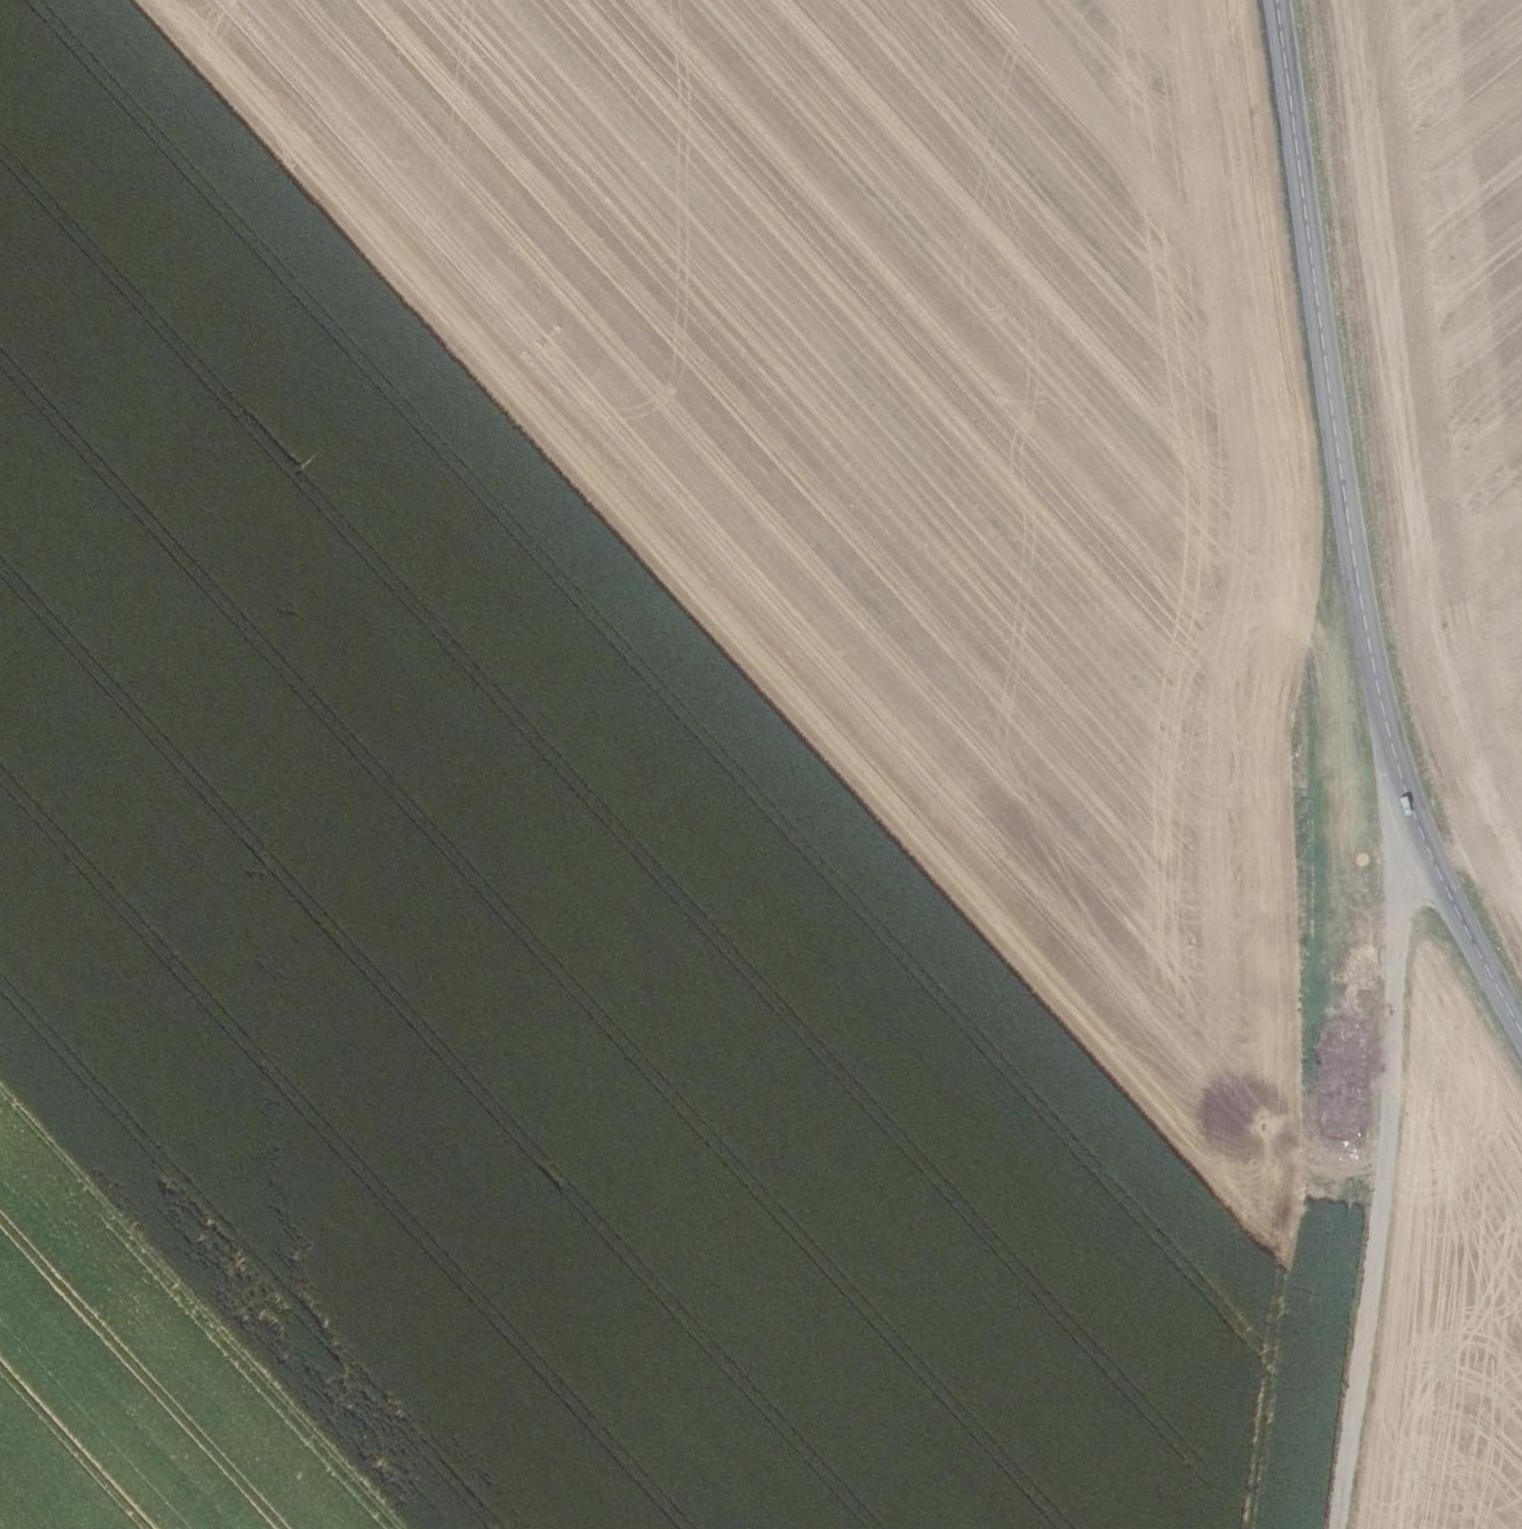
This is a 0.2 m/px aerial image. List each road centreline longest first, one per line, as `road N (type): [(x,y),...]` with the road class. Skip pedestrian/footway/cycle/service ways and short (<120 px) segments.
road 1 (tertiary): [(1521,1032),(1424,838),(1377,683),(1278,0)]
road 2 (track): [(1341,1528),(1391,1119),(1410,803)]

